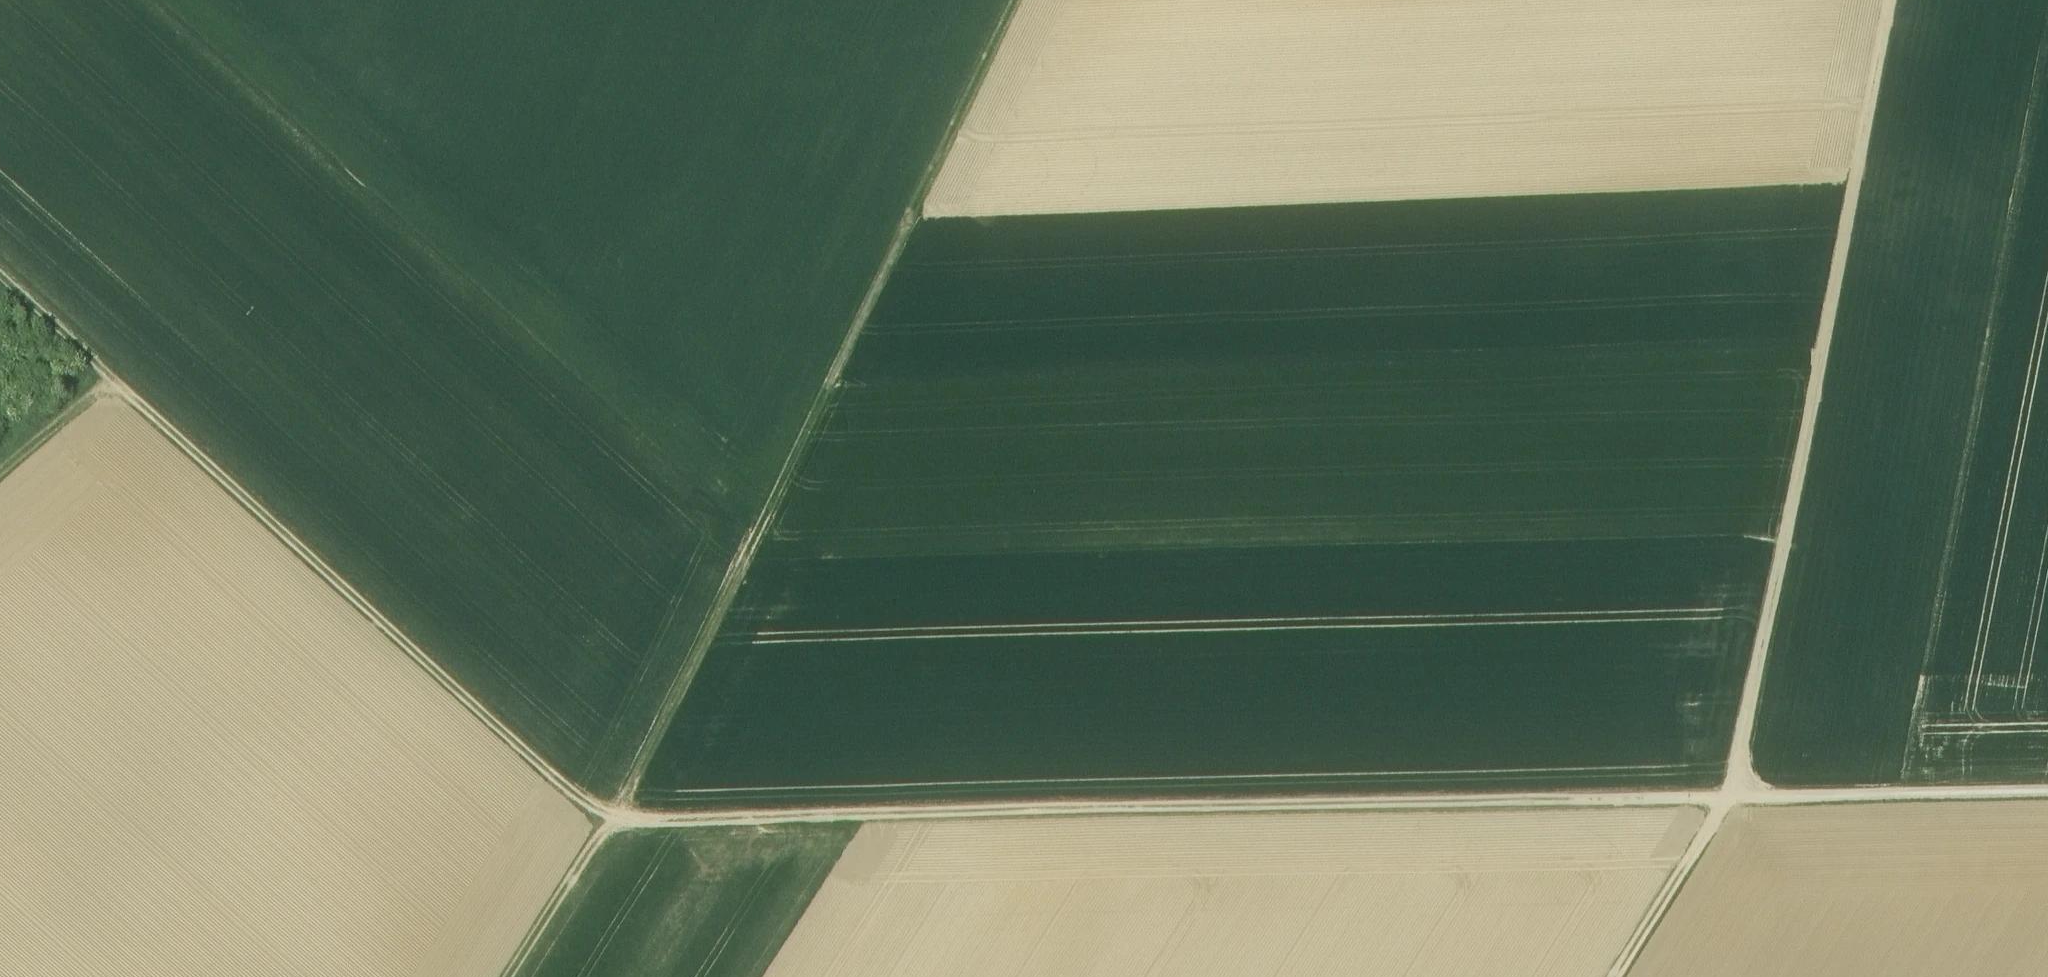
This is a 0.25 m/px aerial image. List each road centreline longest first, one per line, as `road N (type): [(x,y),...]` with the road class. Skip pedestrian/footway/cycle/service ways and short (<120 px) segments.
road 1 (track): [(1890,0),(1729,801),(611,821),(568,792),(0,280)]
road 2 (track): [(1016,0),(638,771),(623,821)]
road 3 (track): [(2047,793),(1729,801),(1616,976)]
road 4 (track): [(611,821),(512,976)]
road 5 (track): [(0,468),(109,376)]

